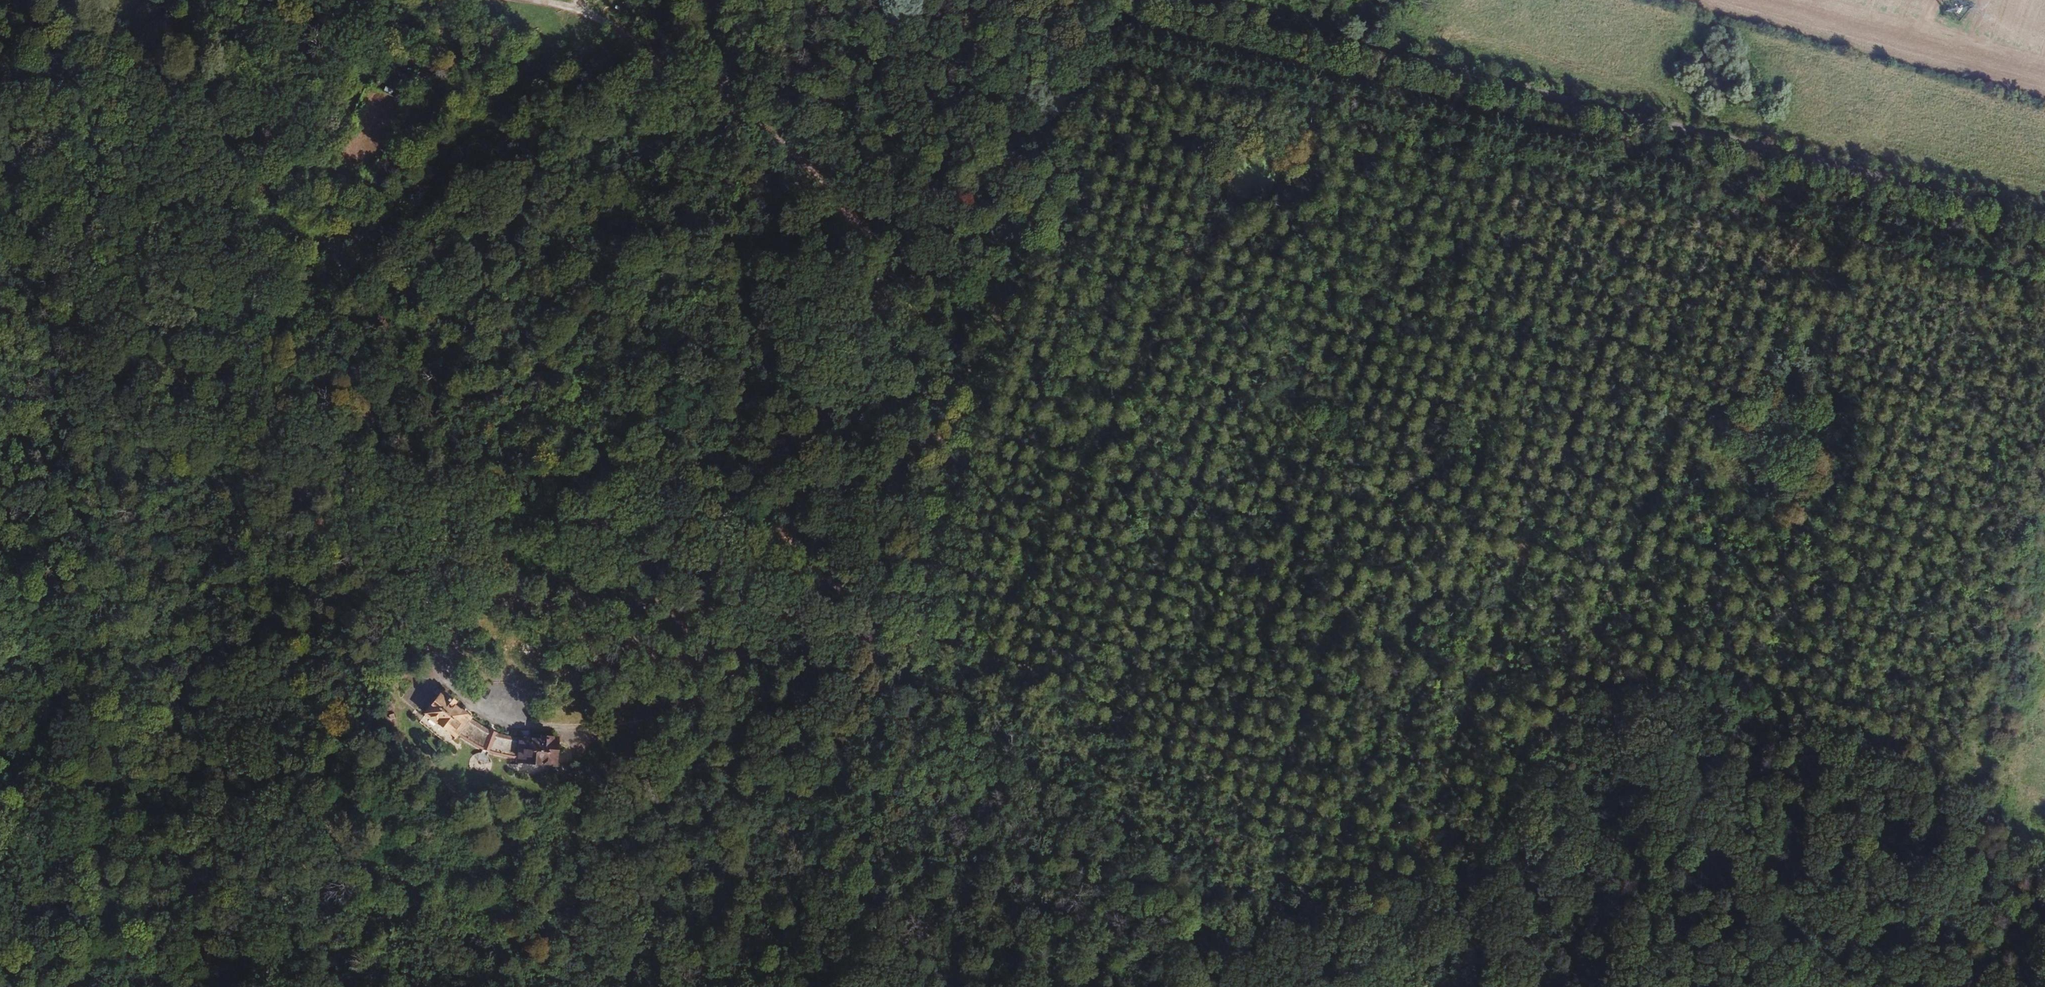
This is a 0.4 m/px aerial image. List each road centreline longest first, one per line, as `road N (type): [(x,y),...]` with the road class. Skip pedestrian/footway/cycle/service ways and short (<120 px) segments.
road 1 (track): [(477,698),(556,726),(639,726),(739,664),(803,564),(807,417),(840,214),(800,149),(746,121),(725,93),(722,0)]
road 2 (unclassified): [(1145,0),(2044,216)]

